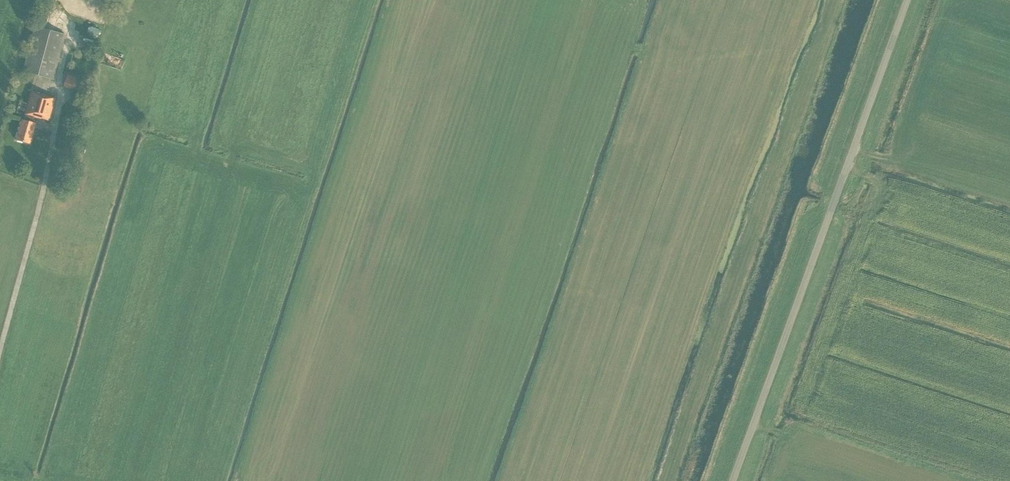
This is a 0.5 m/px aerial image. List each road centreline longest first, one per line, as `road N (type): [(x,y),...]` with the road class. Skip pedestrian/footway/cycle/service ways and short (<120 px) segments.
road 1 (unclassified): [(733,480),(908,0)]

